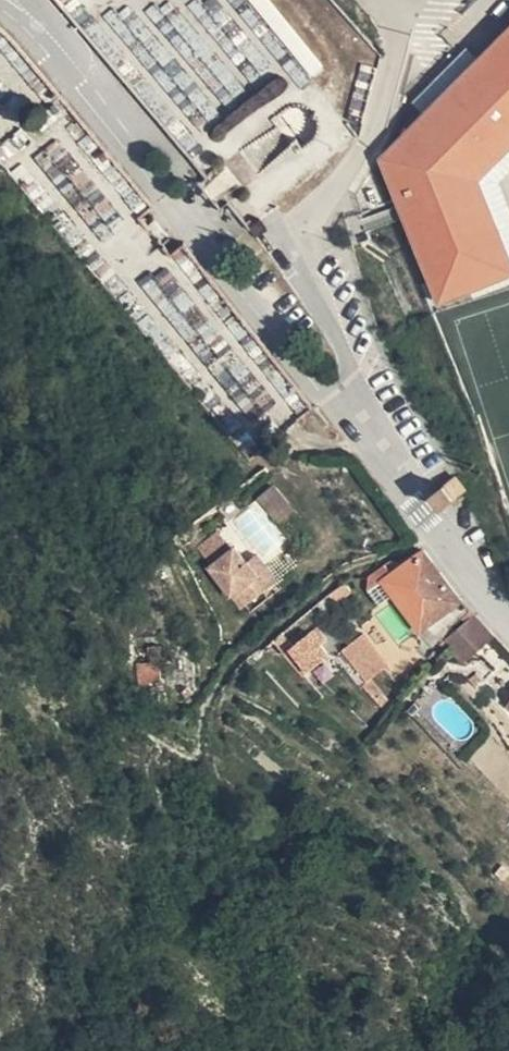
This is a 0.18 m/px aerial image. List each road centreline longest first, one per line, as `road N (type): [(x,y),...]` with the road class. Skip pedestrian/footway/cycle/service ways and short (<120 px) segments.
road 1 (residential): [(508,618),(47,55),(0,9)]

